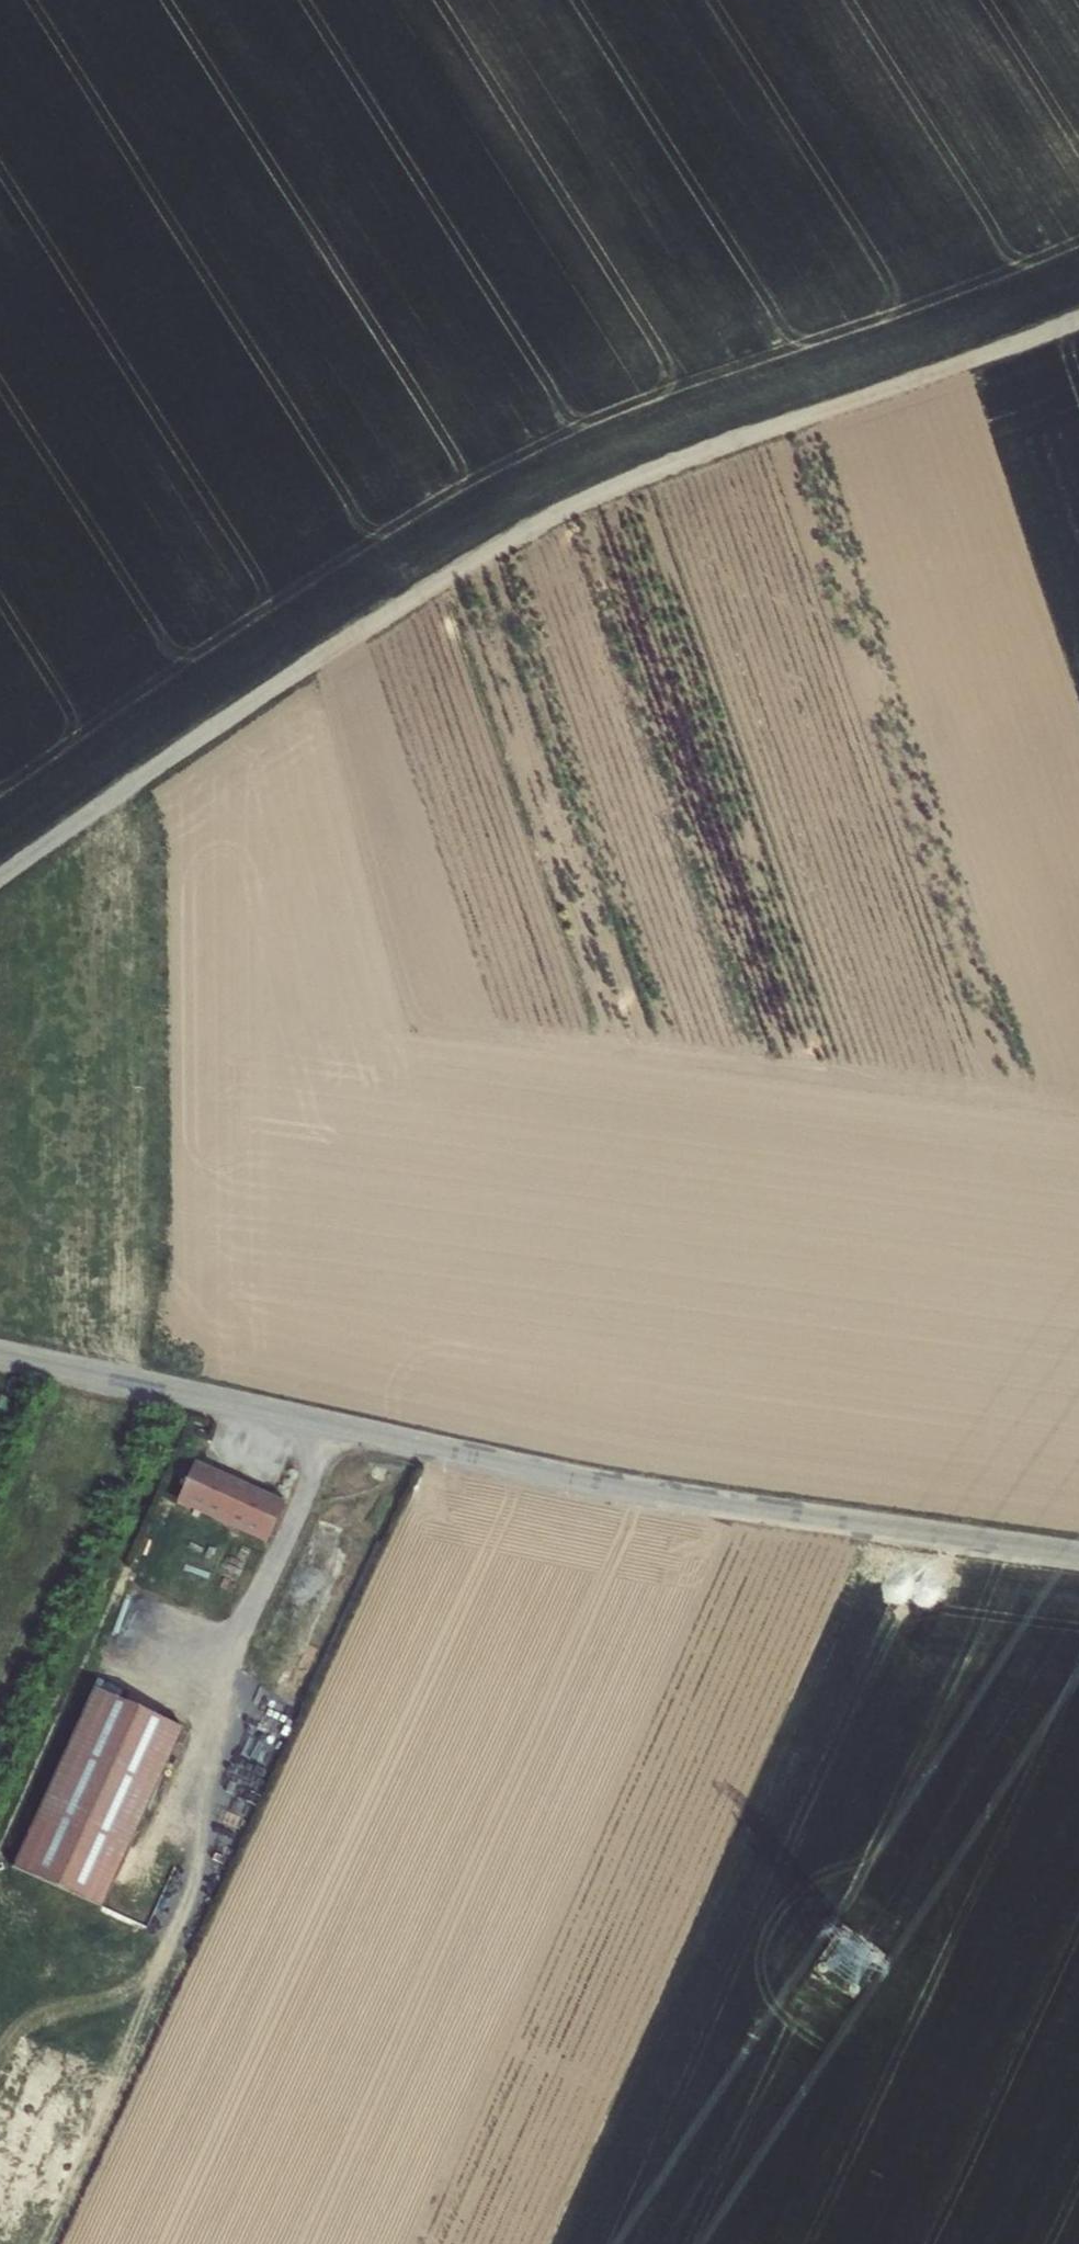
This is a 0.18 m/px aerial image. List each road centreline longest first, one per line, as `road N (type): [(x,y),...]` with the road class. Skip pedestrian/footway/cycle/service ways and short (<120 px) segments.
road 1 (track): [(0,877),(164,757),(525,521),(1078,304)]
road 2 (unclassified): [(0,1355),(544,1473),(1078,1555)]

